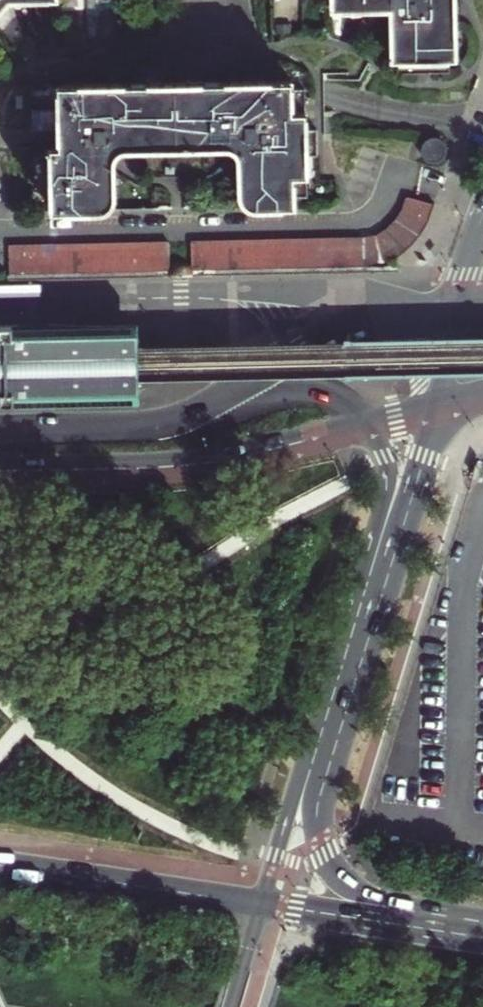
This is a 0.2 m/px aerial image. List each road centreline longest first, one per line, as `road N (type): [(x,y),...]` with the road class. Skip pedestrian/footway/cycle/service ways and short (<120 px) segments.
road 1 (primary): [(0,472),(219,462),(374,423)]
road 2 (primary): [(456,316),(326,332),(198,412)]
road 3 (primary): [(273,902),(0,859)]
road 4 (motorway): [(482,920),(398,906),(350,881),(322,840),(315,774)]
road 5 (primary): [(315,774),(380,571)]
road 6 (motorway): [(482,934),(273,902)]
road 7 (primary): [(198,412),(153,426),(0,432)]
road 8 (primary): [(374,423),(344,398),(297,389),(198,412)]
road 9 (primary): [(380,571),(442,404)]
road 10 (primary): [(380,571),(389,470),(374,423)]
road 11 (primary): [(273,902),(315,774)]

